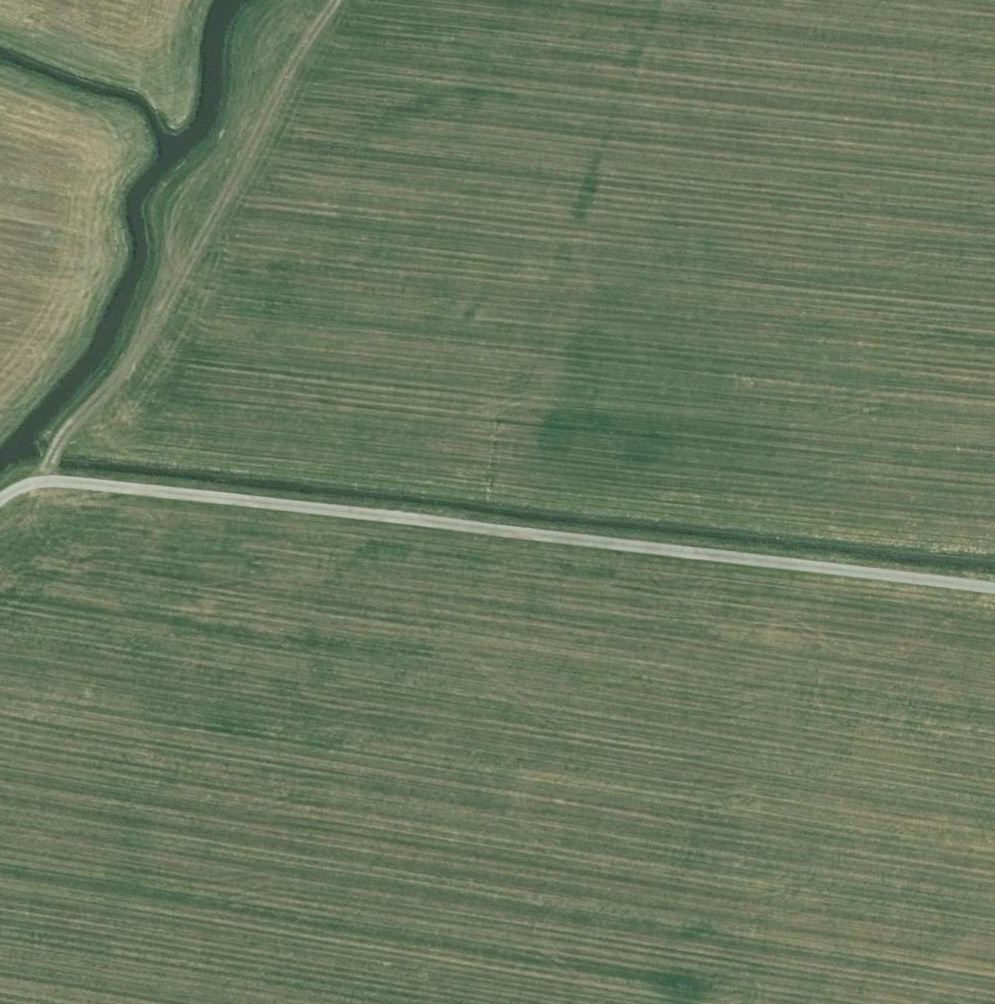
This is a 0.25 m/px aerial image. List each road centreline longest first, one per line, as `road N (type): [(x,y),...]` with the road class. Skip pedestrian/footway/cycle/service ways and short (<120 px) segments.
road 1 (unclassified): [(0,498),(40,479),(994,587)]
road 2 (track): [(40,479),(55,442),(126,363),(242,118),(260,54),(293,0)]

